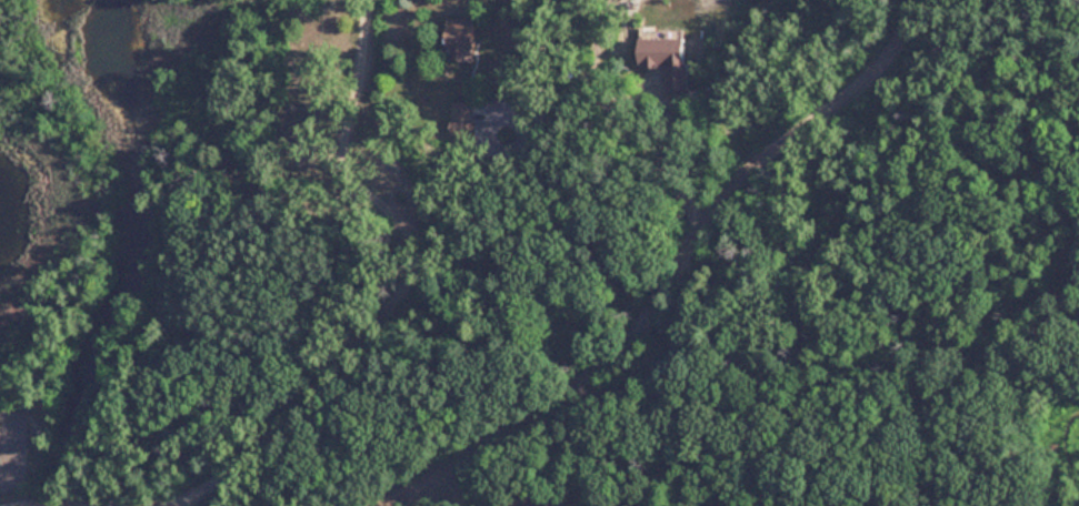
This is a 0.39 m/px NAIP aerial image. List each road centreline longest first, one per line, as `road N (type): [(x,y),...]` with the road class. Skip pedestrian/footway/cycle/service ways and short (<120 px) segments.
road 1 (residential): [(0,500),(173,500),(238,454),(587,79),(678,2)]
road 2 (residential): [(412,478),(511,443),(591,392),(665,301),(689,244)]
road 3 (residential): [(689,244),(739,183),(885,54),(916,0)]
road 4 (residential): [(298,505),(412,478),(621,505)]

